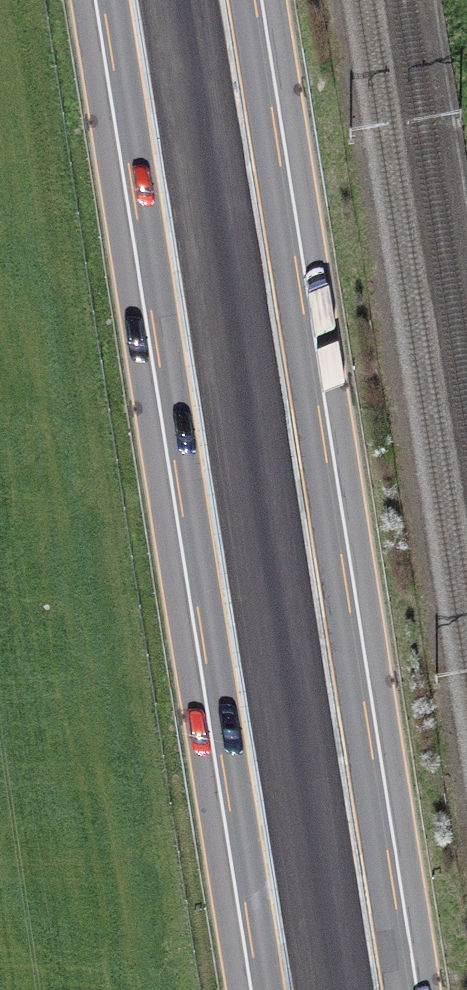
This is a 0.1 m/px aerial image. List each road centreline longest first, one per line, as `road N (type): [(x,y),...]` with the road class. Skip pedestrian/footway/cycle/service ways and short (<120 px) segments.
road 1 (motorway): [(132,0),(288,989)]
road 2 (motorway): [(382,989),(226,0)]

